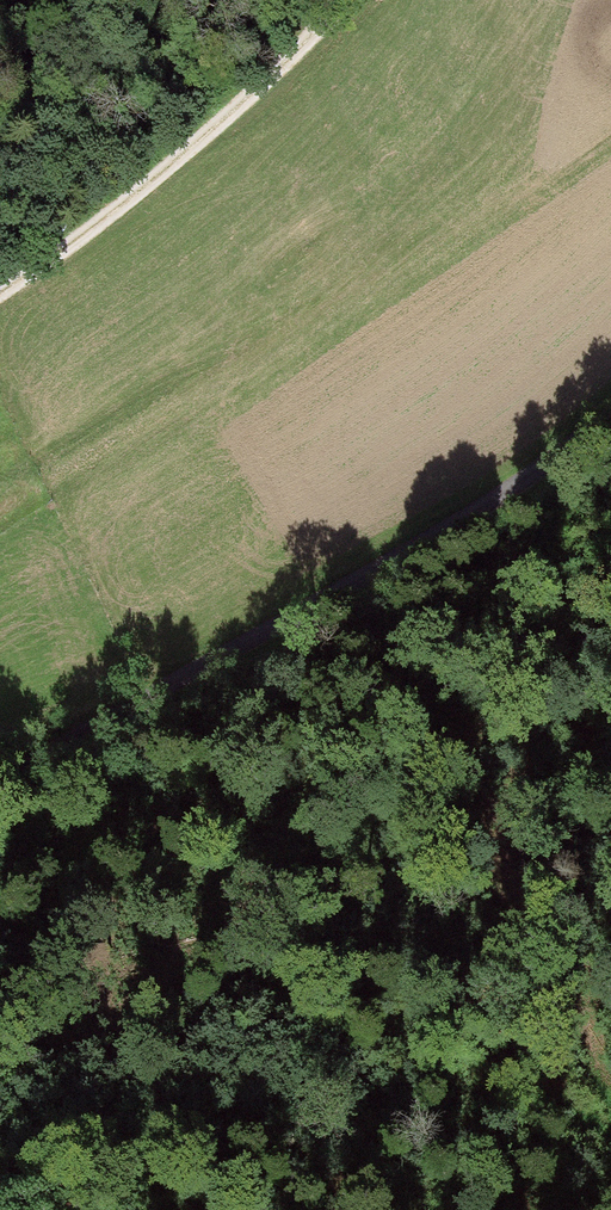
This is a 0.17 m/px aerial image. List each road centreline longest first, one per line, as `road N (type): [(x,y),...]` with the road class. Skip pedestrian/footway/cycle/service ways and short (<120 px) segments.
road 1 (unclassified): [(0,786),(409,556),(538,466),(610,399)]
road 2 (track): [(345,0),(179,156),(0,293)]
road 3 (track): [(134,709),(0,1087)]
road 4 (track): [(0,520),(332,315)]

